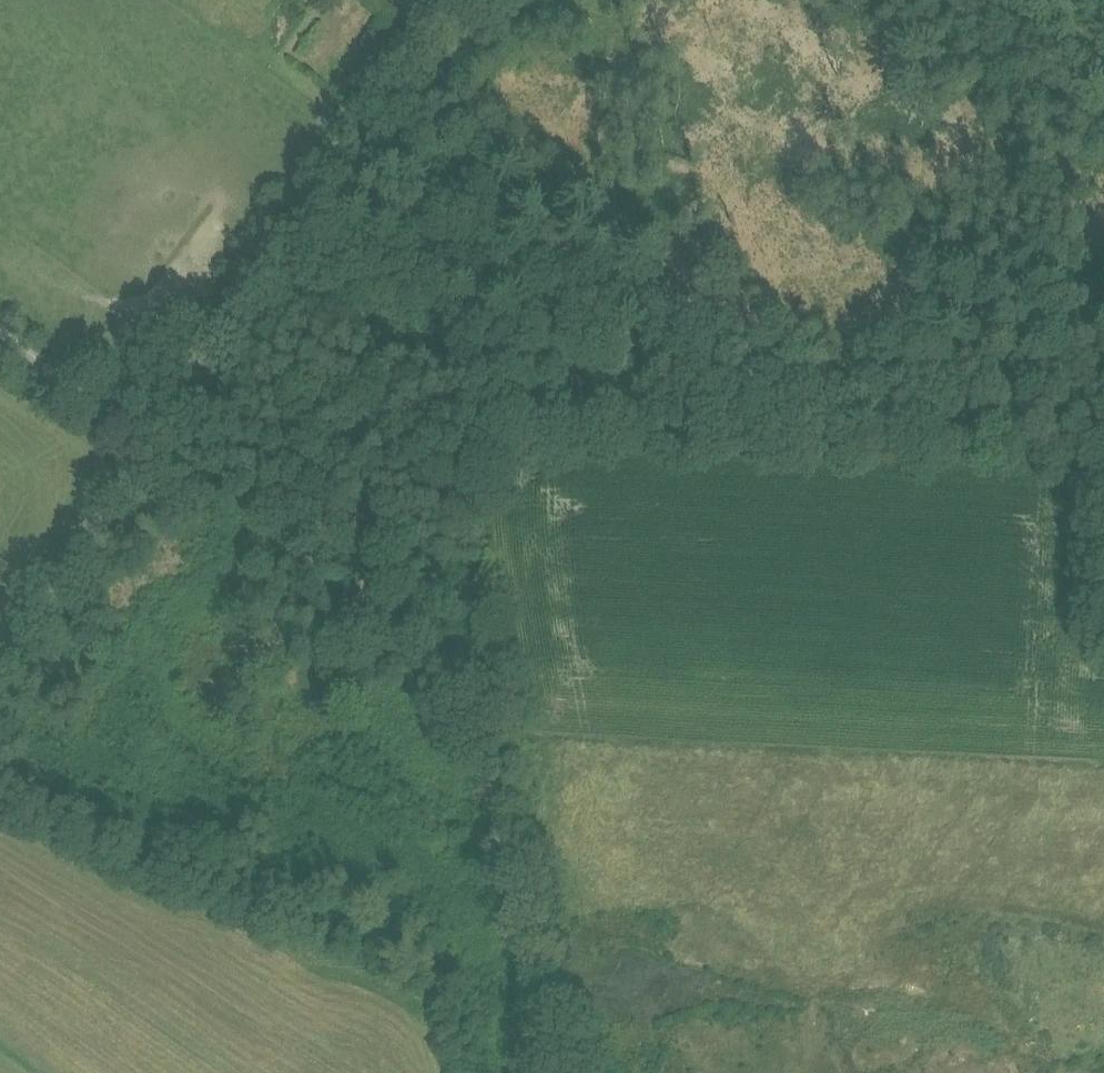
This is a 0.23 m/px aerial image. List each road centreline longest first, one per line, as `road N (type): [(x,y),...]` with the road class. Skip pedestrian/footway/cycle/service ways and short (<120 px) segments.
road 1 (unclassified): [(0,660),(443,0)]
road 2 (track): [(147,447),(0,341)]

